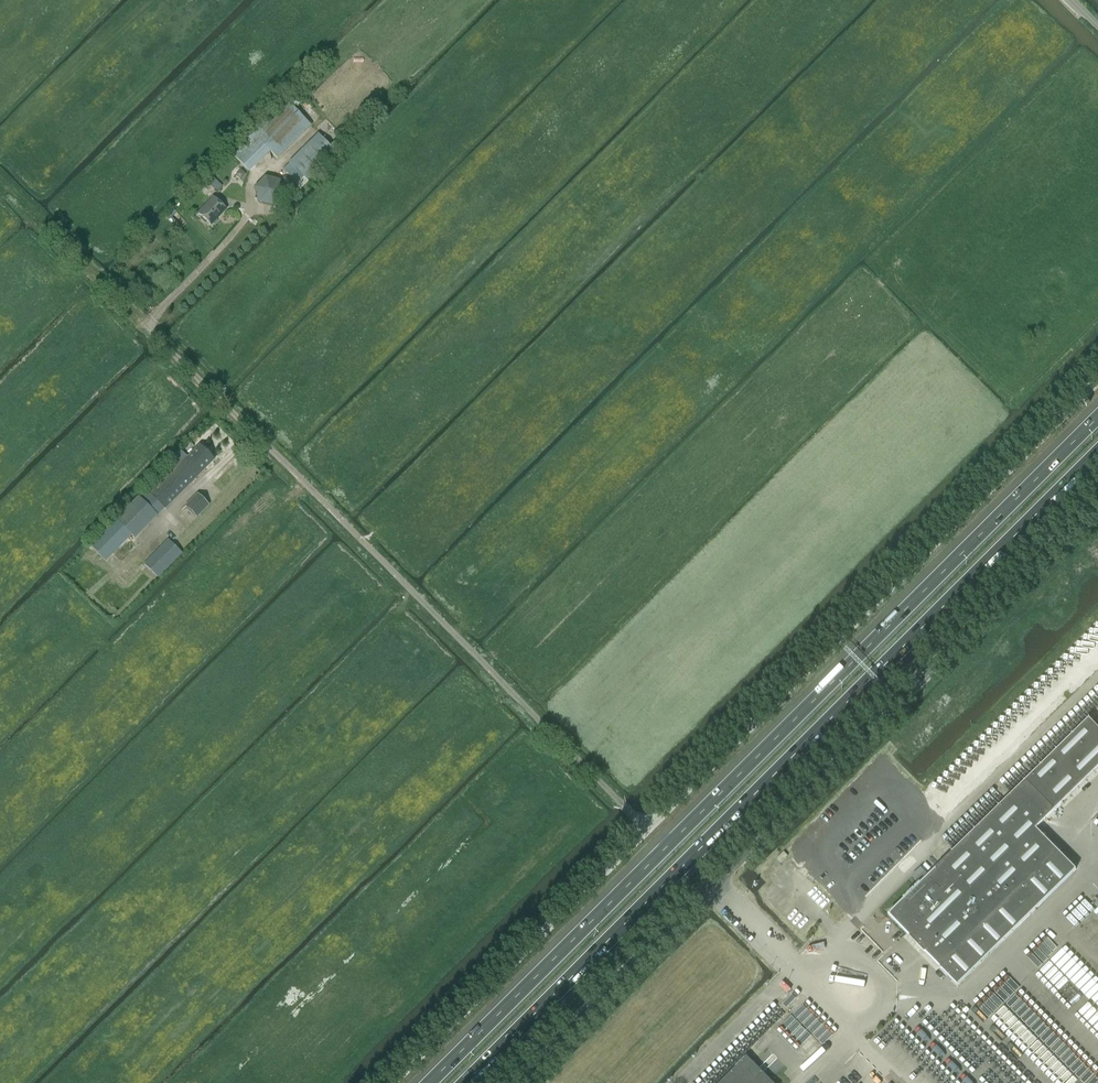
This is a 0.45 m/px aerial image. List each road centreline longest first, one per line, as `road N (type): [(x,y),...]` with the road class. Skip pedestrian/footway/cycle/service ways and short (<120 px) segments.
road 1 (motorway): [(1097,418),(426,1082)]
road 2 (motorway): [(470,1082),(1097,454)]
road 3 (unclassified): [(514,1082),(1097,502)]
road 4 (unclassified): [(646,828),(145,325)]
road 5 (unclassified): [(646,828),(1097,378)]
road 6 (unclassified): [(391,1082),(646,828)]

